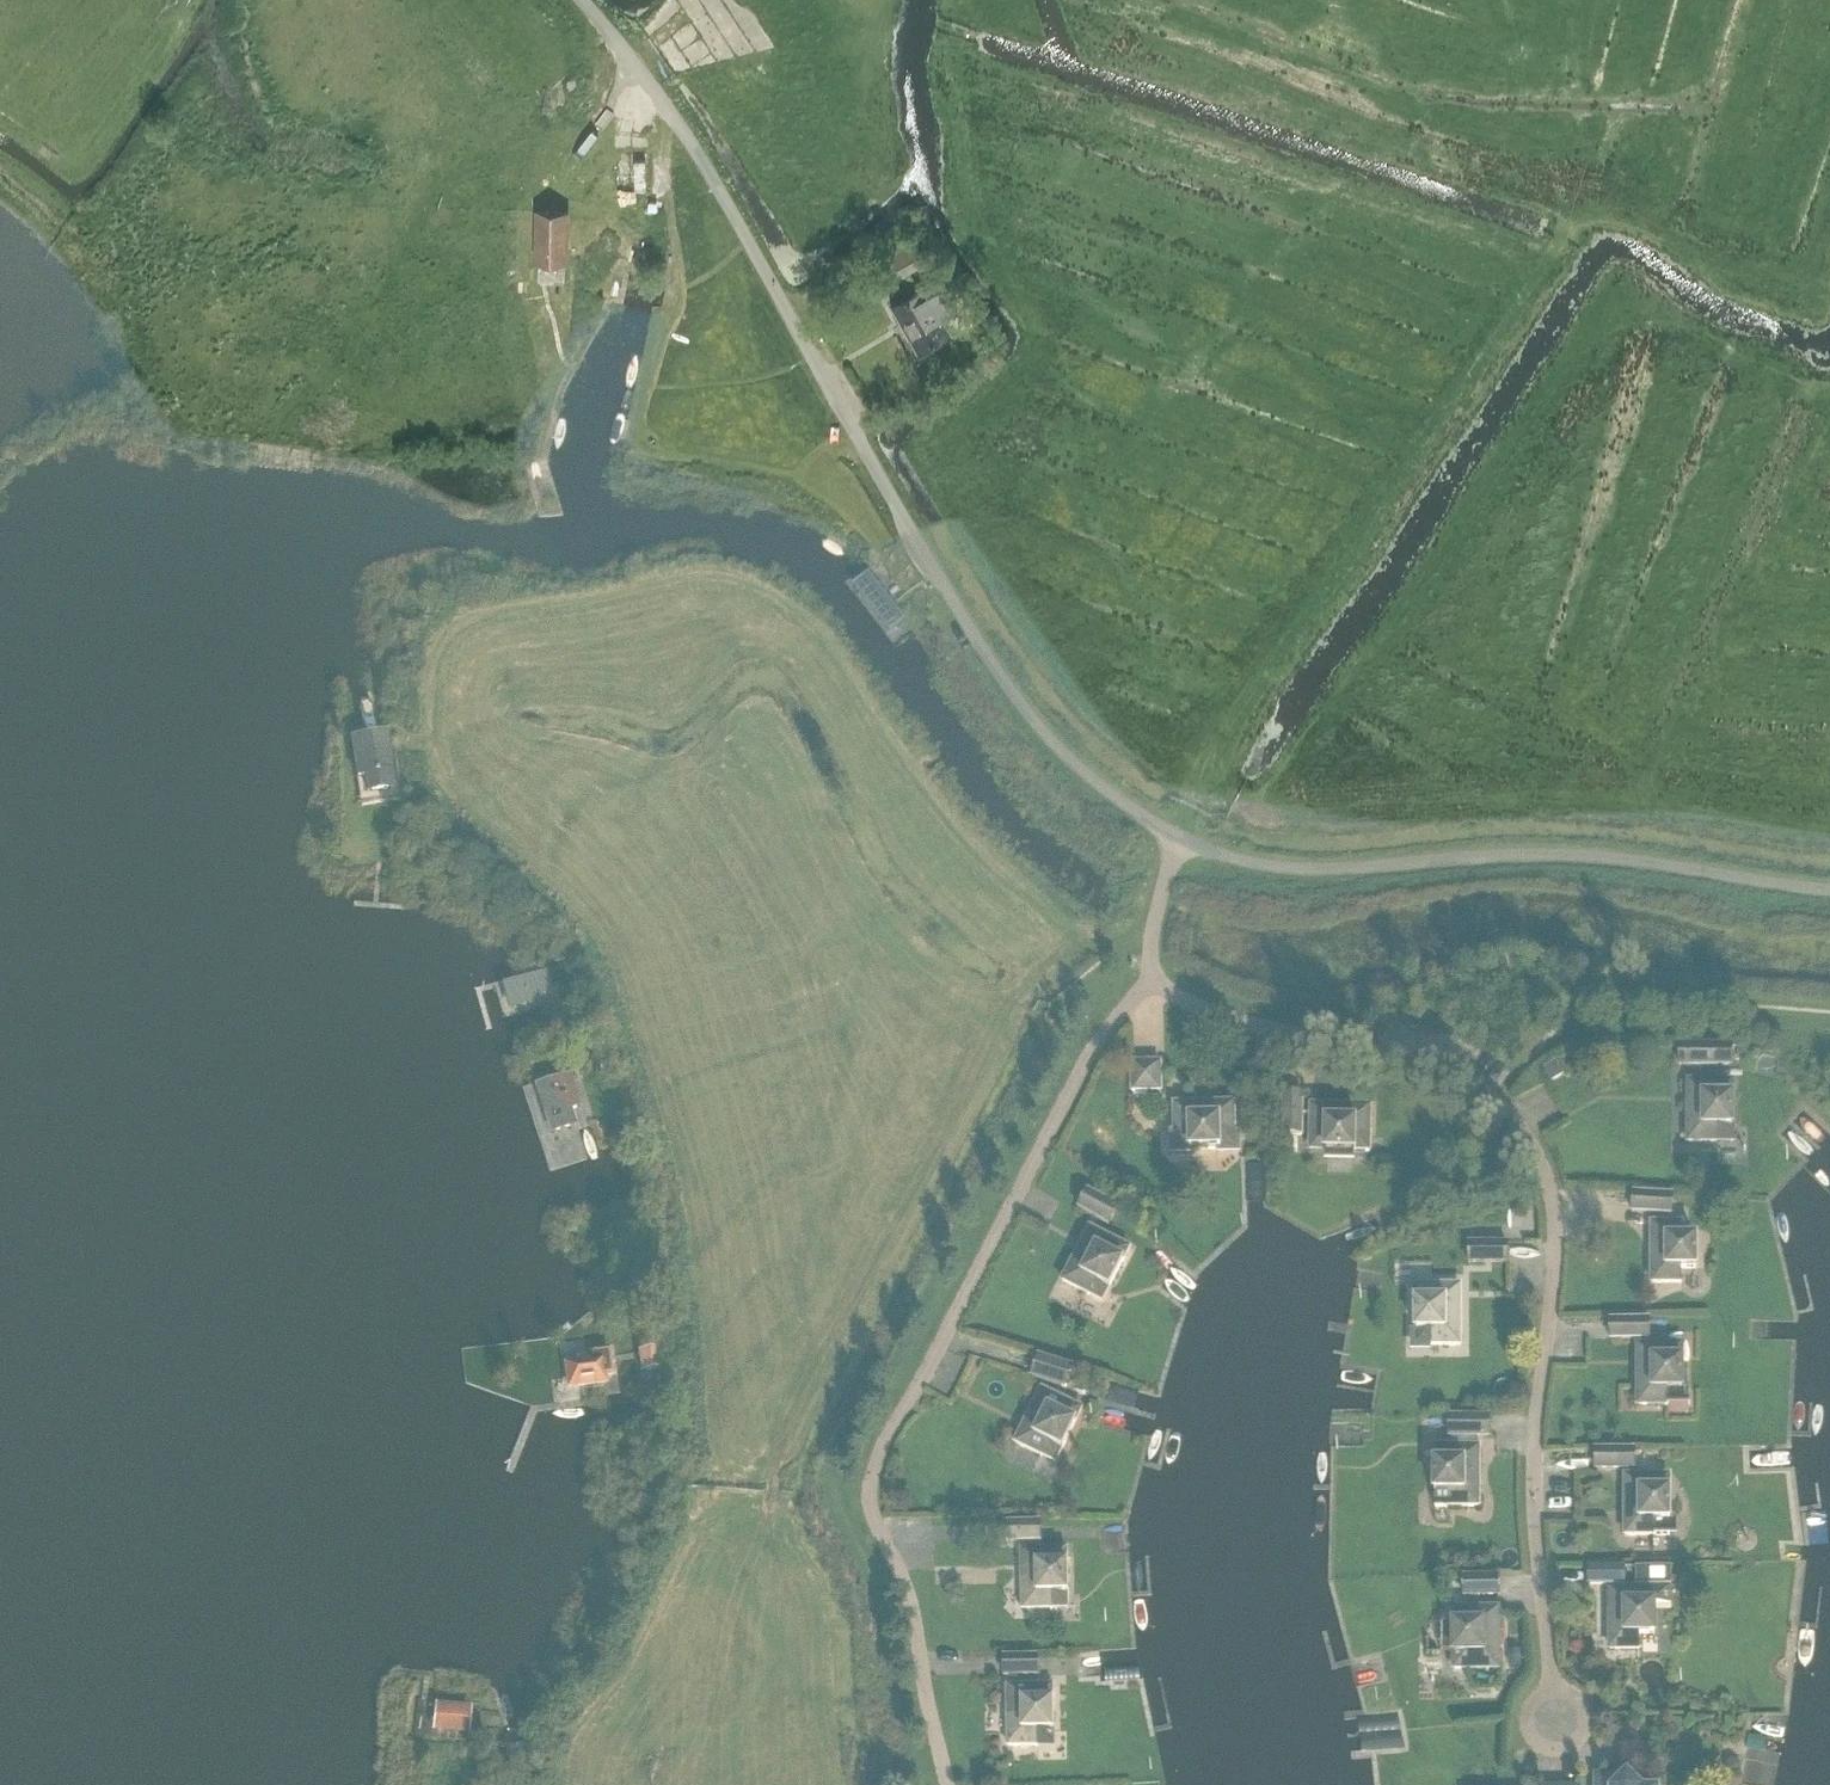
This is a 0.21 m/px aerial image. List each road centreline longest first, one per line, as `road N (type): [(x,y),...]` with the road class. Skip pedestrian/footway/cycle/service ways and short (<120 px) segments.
road 1 (unclassified): [(573,0),(705,159),(939,583),(1038,726),(1096,784),(1192,847)]
road 2 (unclassified): [(1149,992),(1229,1019),(1462,1063),(1540,1164),(1553,1243),(1535,1509),(1555,1688)]
road 3 (unclassified): [(944,1784),(909,1630),(877,1540),(870,1482),(886,1434),(1101,1029),(1149,992)]
road 4 (unclassified): [(1192,847),(1314,875),(1512,856),(1829,894)]
road 5 (unclassified): [(1555,1688),(1534,1697),(1524,1717),(1535,1749),(1556,1757),(1577,1752),(1591,1734),(1591,1712),(1567,1689)]
road 6 (unclassified): [(1149,992),(1149,924),(1192,847)]

